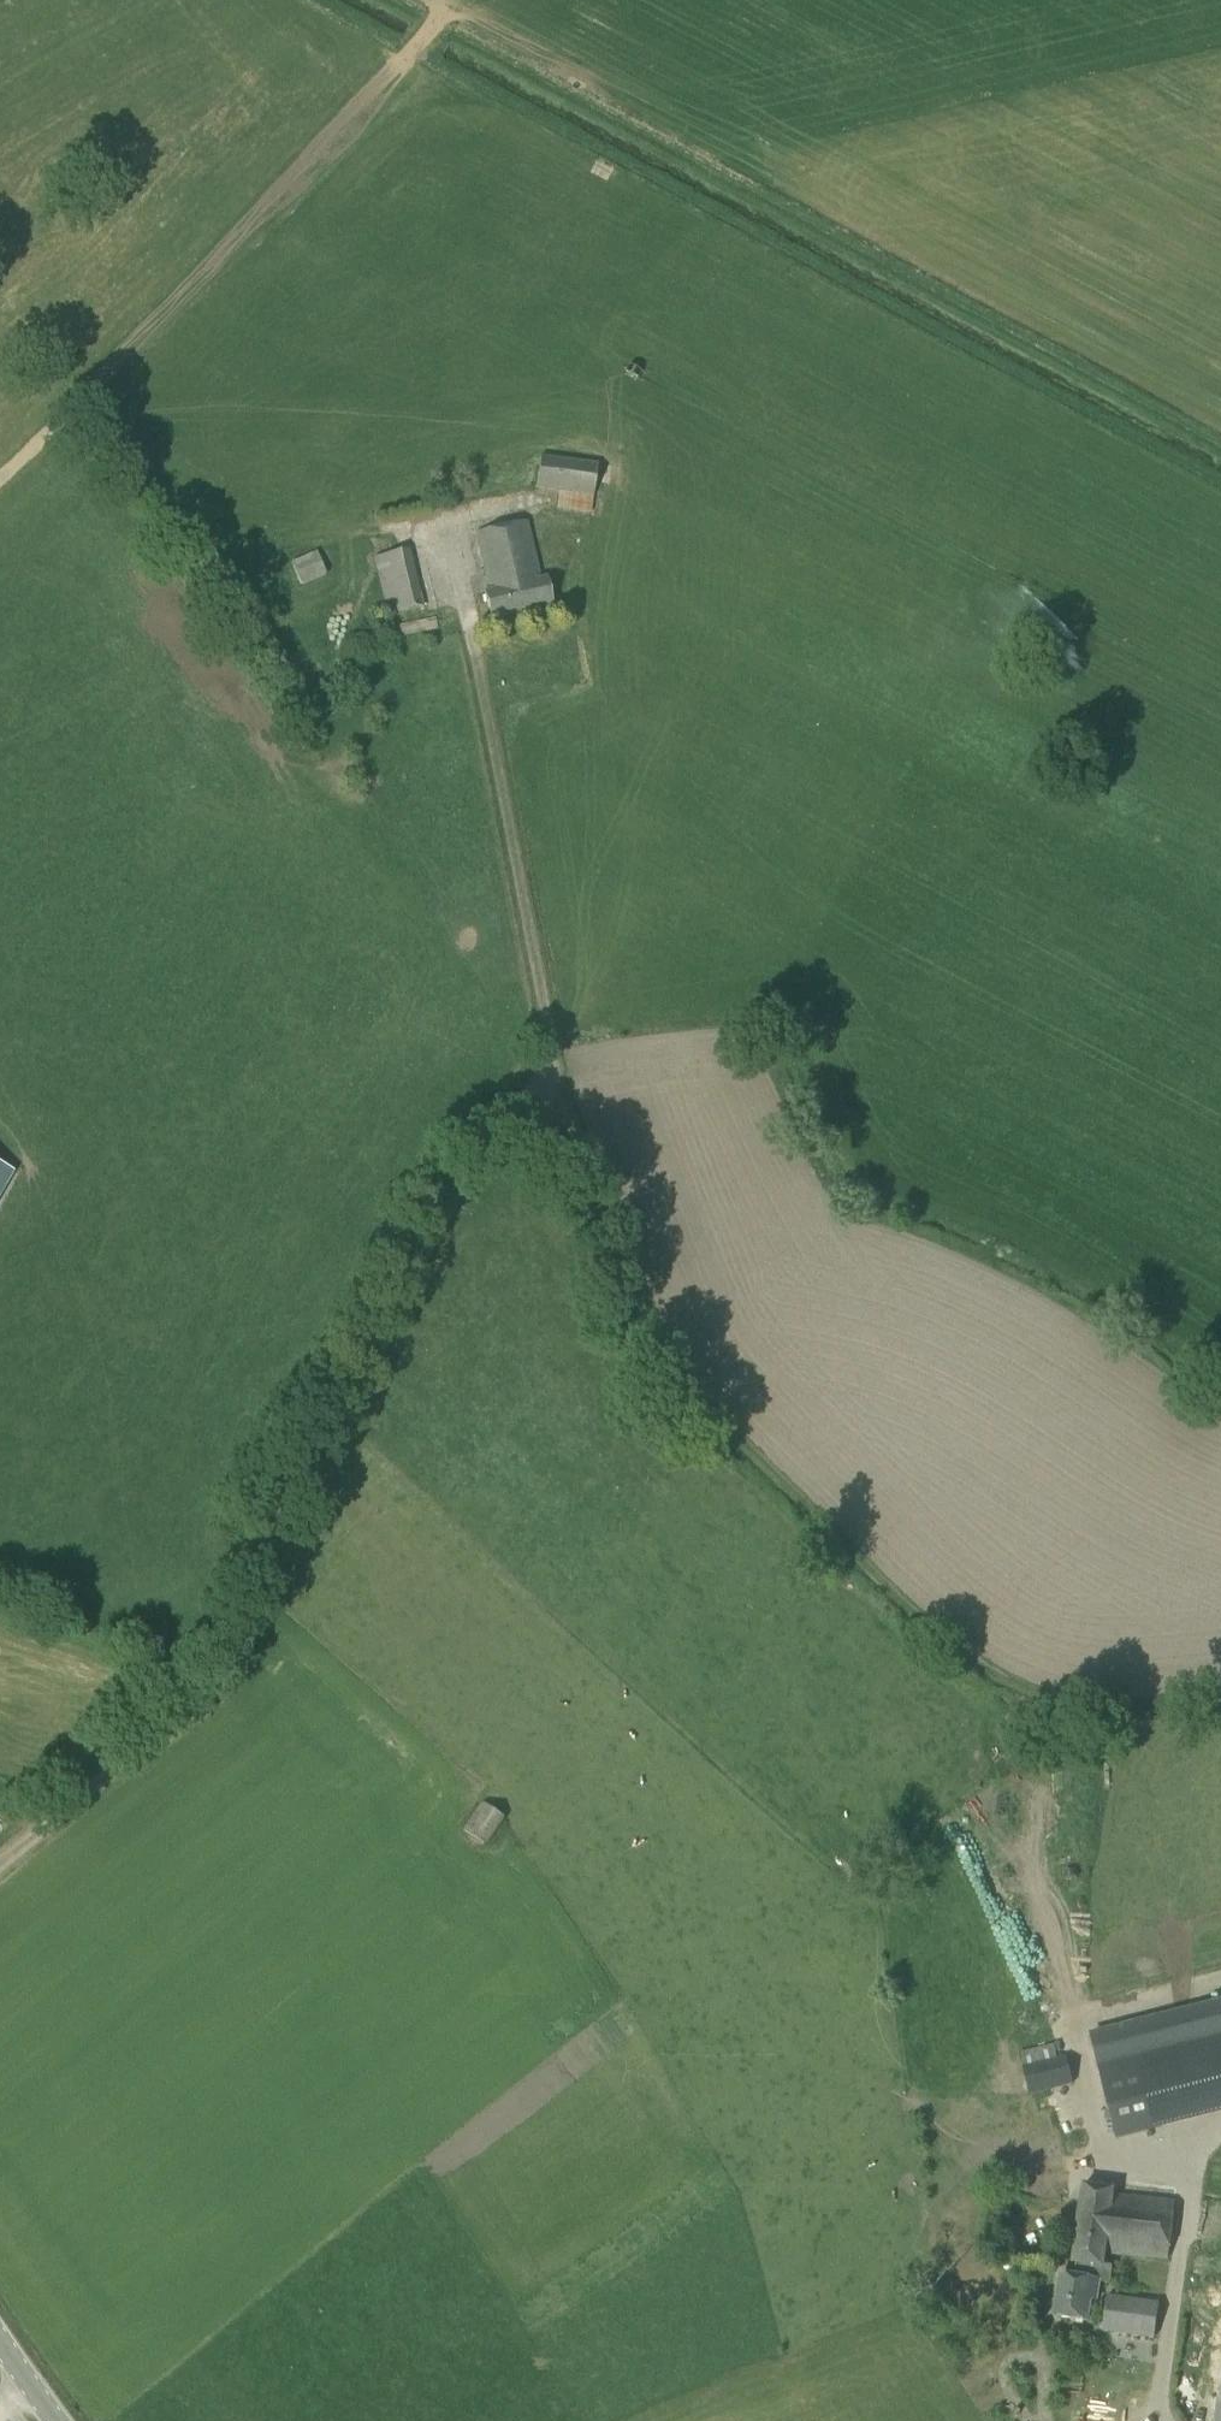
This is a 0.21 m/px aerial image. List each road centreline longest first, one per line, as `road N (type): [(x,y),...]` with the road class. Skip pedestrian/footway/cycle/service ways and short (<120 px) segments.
road 1 (track): [(1220,1703),(1139,1712),(1017,1701),(904,1617),(669,1403),(596,1241),(460,589)]
road 2 (unclassified): [(0,1864),(228,1674),(286,1486),(428,1233),(553,1042)]

